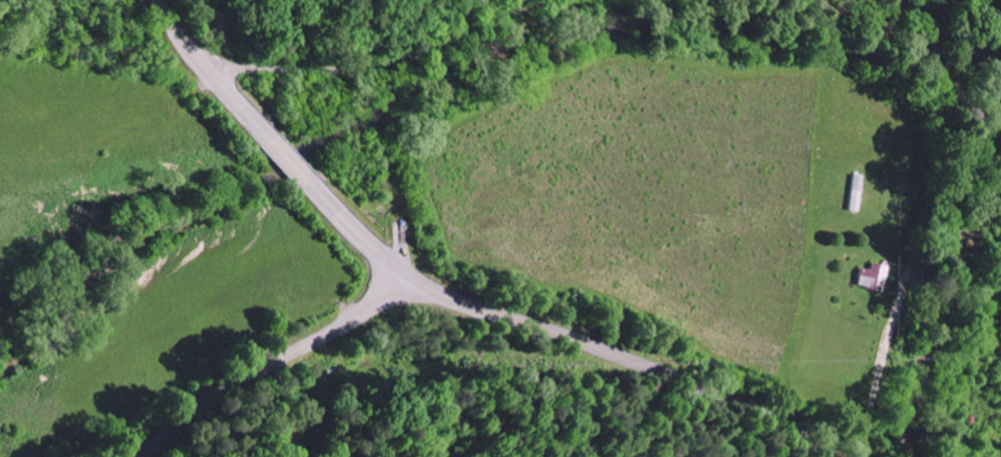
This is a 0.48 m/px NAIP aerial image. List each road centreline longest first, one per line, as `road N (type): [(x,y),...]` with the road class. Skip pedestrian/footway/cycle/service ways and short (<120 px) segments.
road 1 (secondary): [(392,277),(617,358),(748,413),(824,456)]
road 2 (residential): [(202,65),(371,74),(606,0)]
road 3 (tertiary): [(144,456),(204,403),(372,307),(392,277)]
road 4 (secondary): [(270,141),(202,65),(160,0)]
road 5 (secondary): [(392,277),(310,185)]

